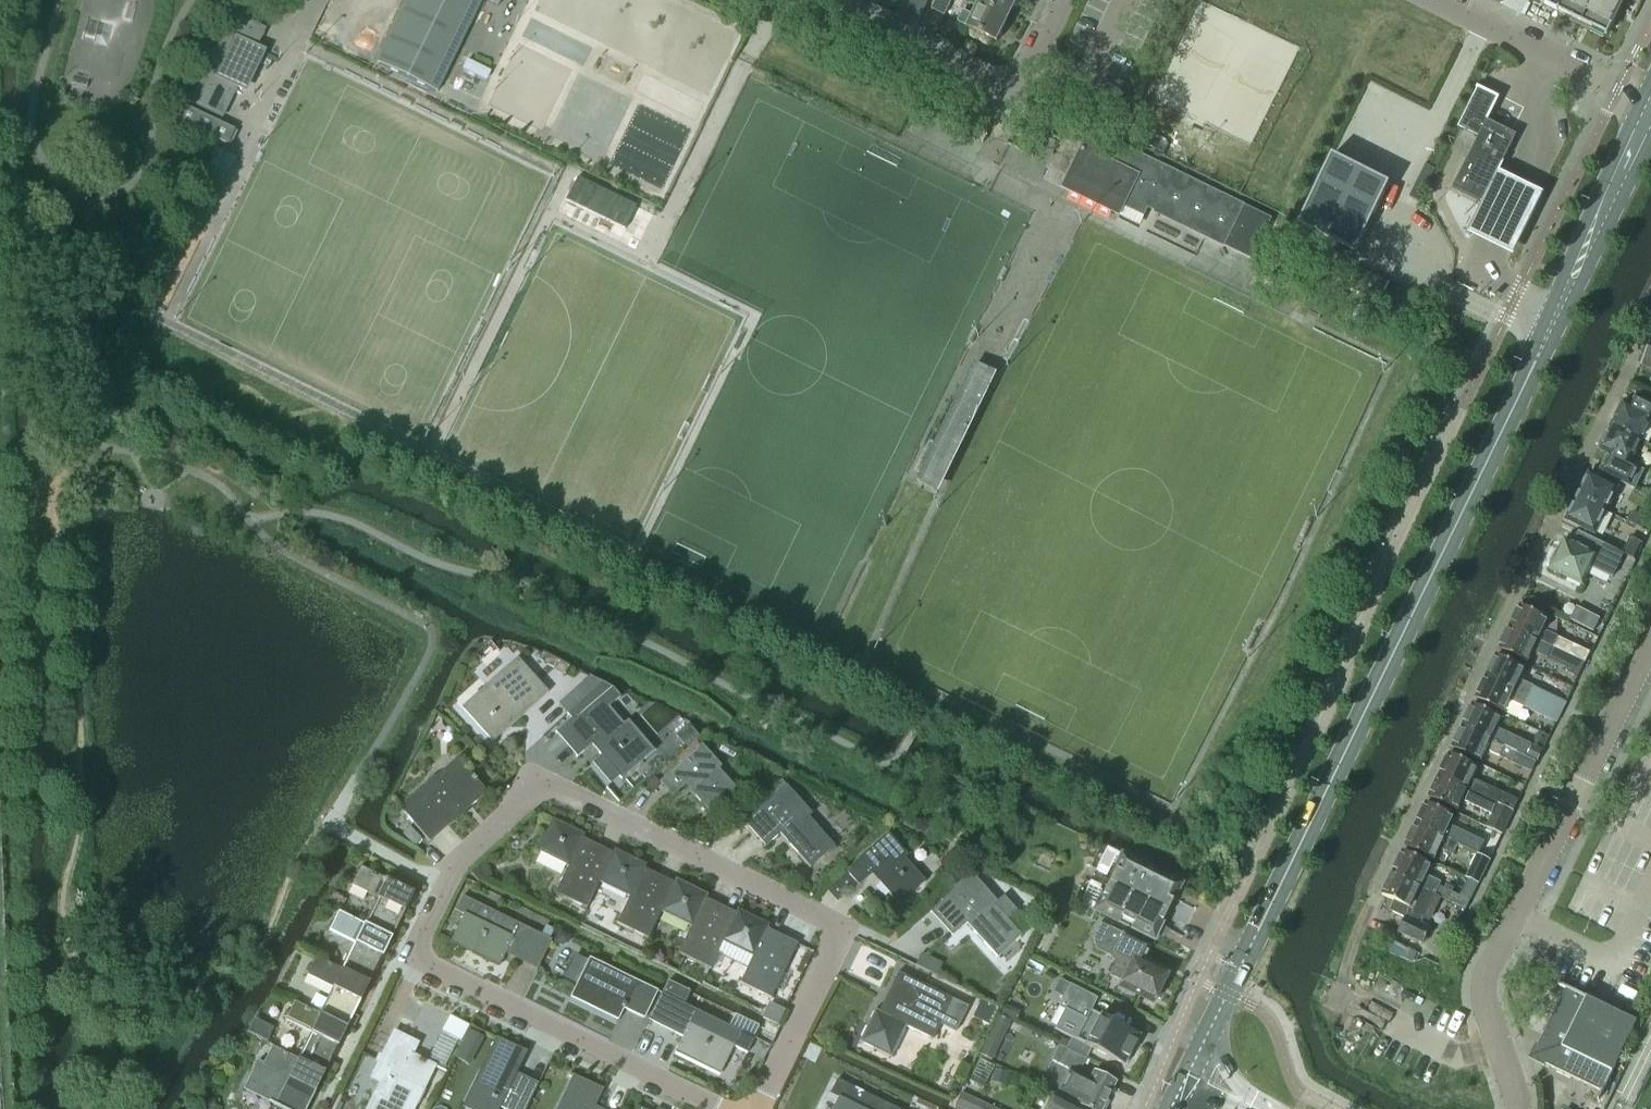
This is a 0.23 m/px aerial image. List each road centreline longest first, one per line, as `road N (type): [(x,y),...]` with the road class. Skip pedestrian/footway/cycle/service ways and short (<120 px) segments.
road 1 (tertiary): [(1187,1074),(1650,111)]
road 2 (residential): [(759,1108),(837,939),(832,922),(540,782),(444,884)]
road 3 (residential): [(1374,893),(1650,324)]
road 4 (residential): [(1518,1108),(1483,992),(1650,647)]
road 5 (residential): [(723,1108),(423,962),(416,943),(444,884)]
road 6 (residential): [(816,0),(1013,94),(1062,0)]
road 7 (residential): [(1436,0),(1650,102)]

